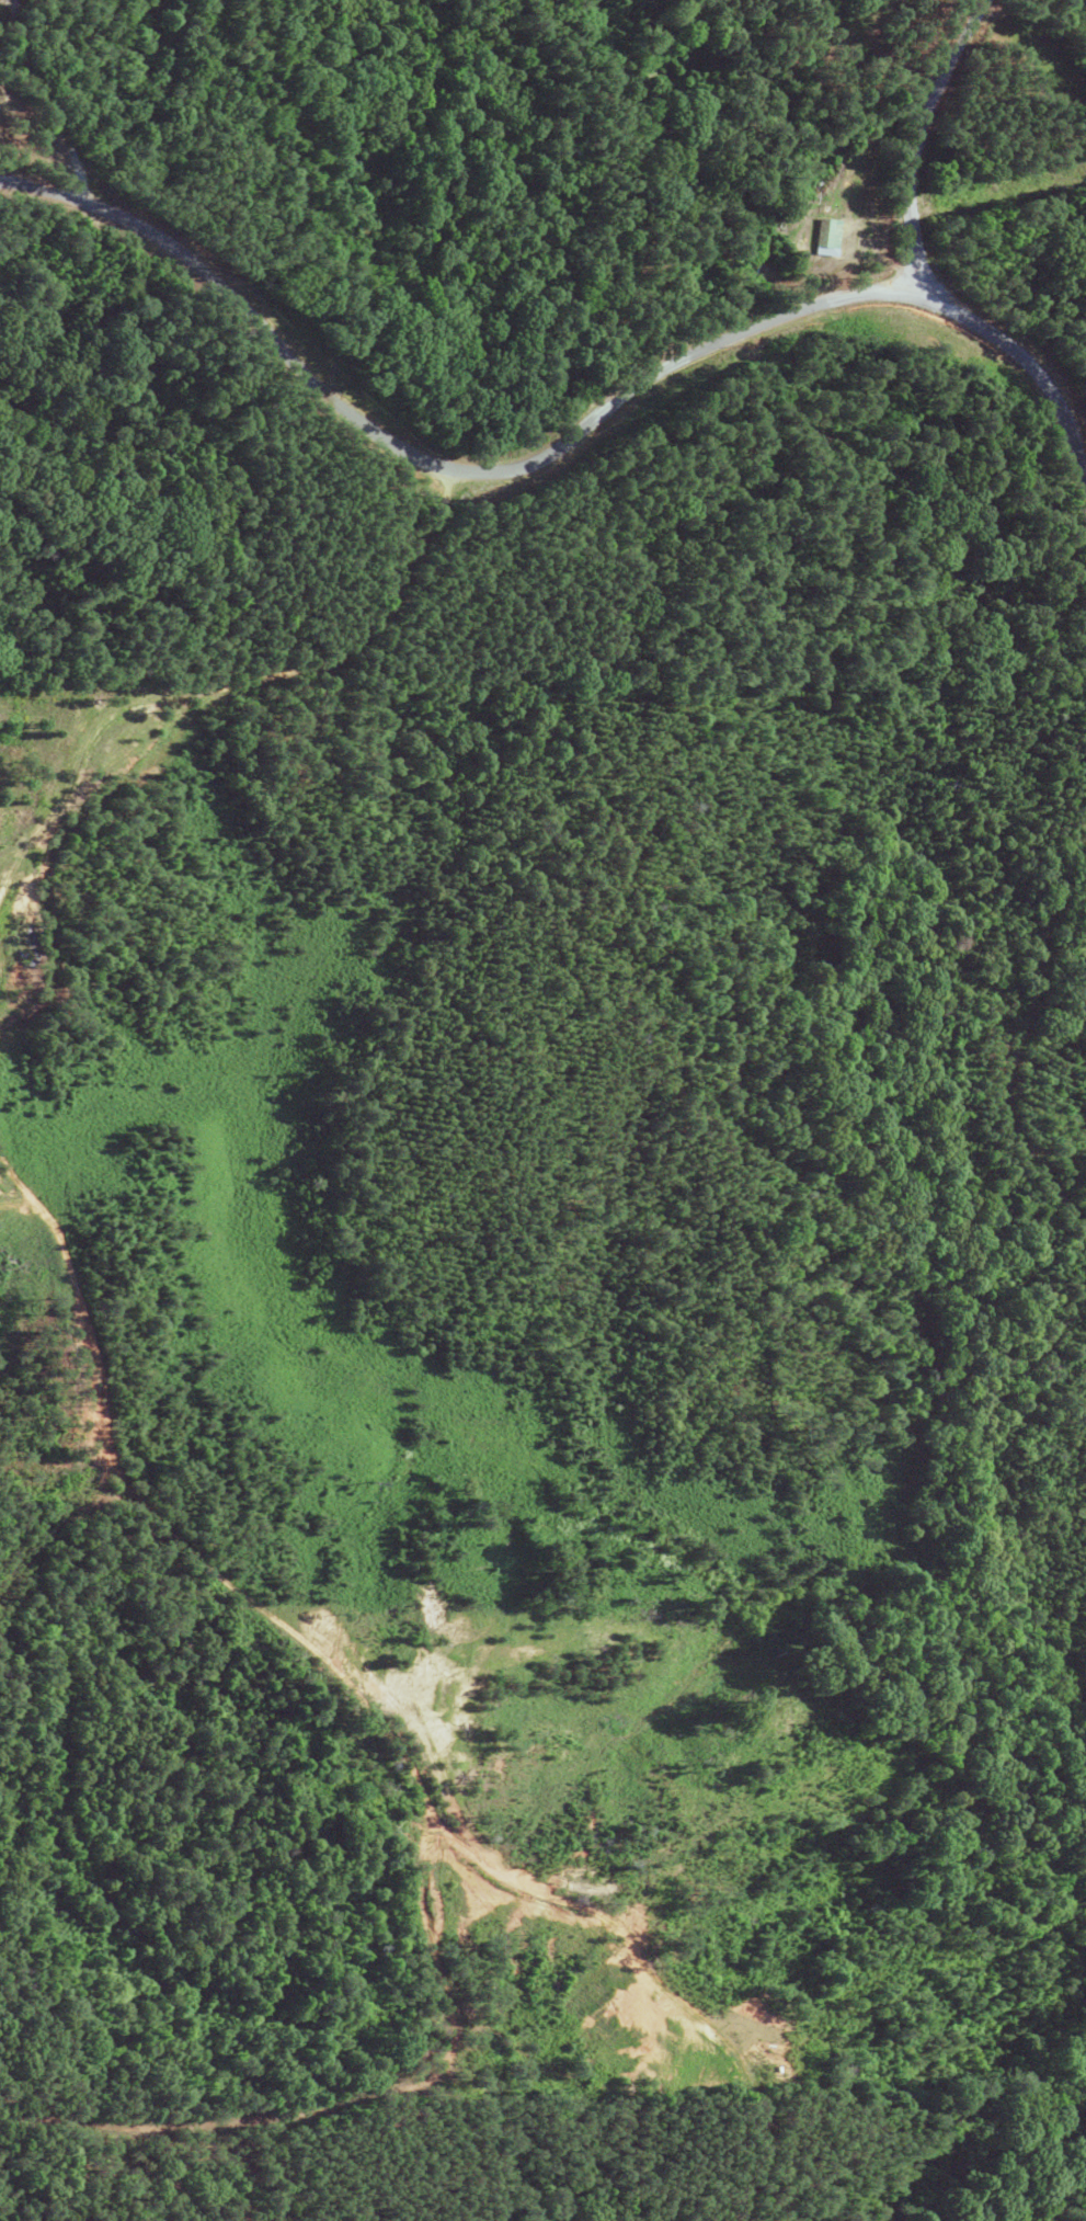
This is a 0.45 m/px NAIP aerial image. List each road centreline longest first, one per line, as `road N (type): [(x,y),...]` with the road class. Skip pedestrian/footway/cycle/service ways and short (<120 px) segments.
road 1 (residential): [(0,183),(52,193),(153,237),(209,276),(327,398),(428,464),(465,470),(523,465),(694,351),(862,289),(925,297),(1002,339),(1063,409),(1085,487)]
road 2 (residential): [(132,686),(241,651),(405,555),(465,470)]
road 3 (residential): [(925,297),(982,100),(1036,0)]

